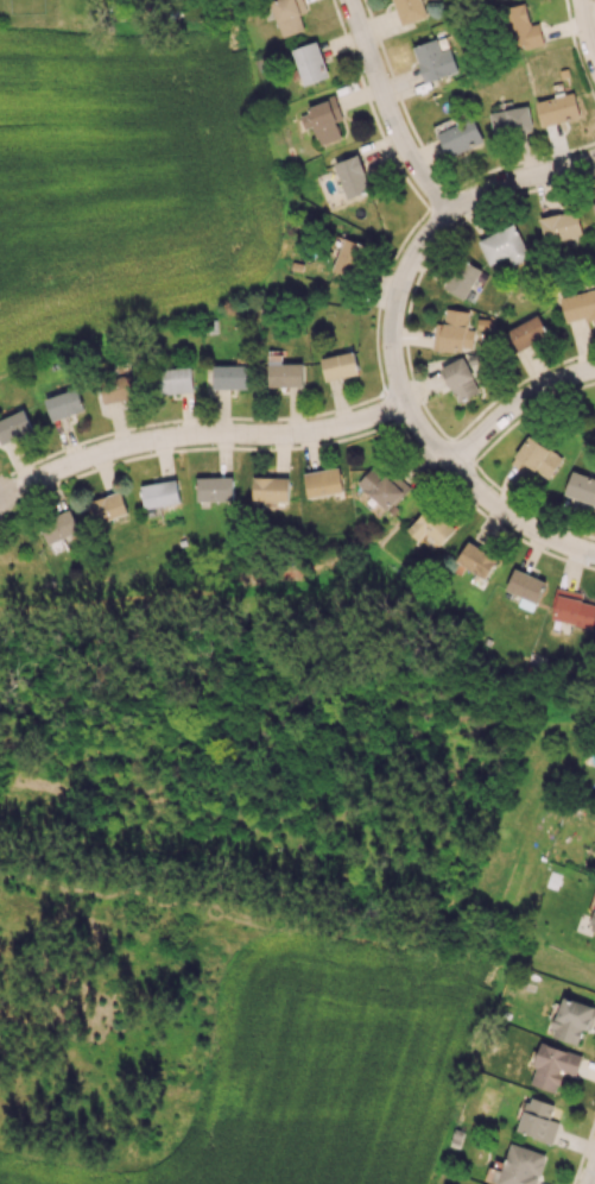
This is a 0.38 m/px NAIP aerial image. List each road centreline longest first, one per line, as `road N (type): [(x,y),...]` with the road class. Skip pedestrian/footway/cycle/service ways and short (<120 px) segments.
road 1 (residential): [(411,418),(284,440),(151,442),(0,499)]
road 2 (residential): [(411,418),(395,349),(398,302),(416,253),(448,216),(594,167)]
road 3 (residential): [(448,216),(400,140),(347,0)]
road 4 (residential): [(594,557),(517,525),(467,485),(411,418)]
road 5 (residential): [(594,374),(527,403),(450,466)]

